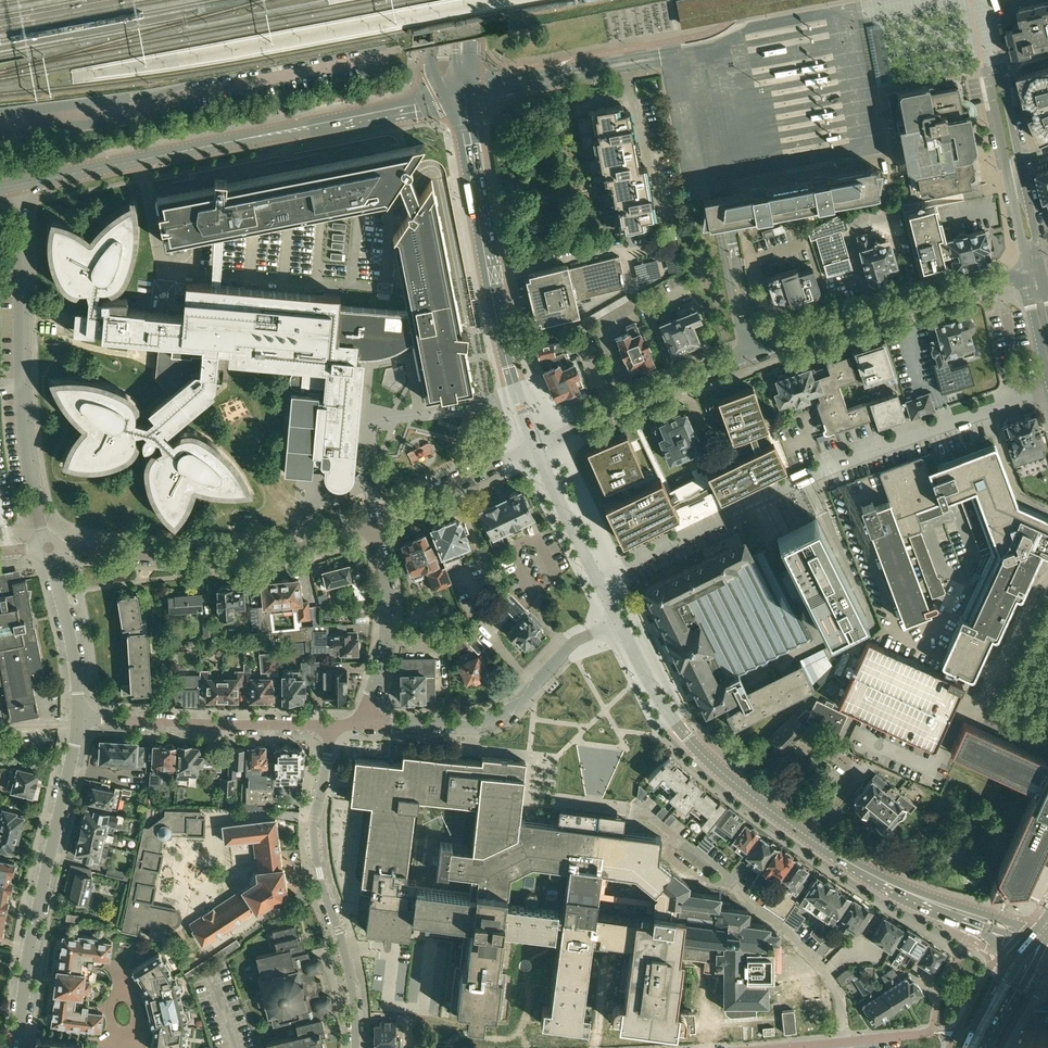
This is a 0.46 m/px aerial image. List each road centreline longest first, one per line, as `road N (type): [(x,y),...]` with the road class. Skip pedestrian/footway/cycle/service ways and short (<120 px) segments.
road 1 (residential): [(535,445),(766,347),(1035,271)]
road 2 (secondary): [(20,184),(446,100)]
road 3 (secondary): [(617,620),(667,711),(719,769),(837,855),(918,896)]
road 4 (residential): [(49,547),(25,419),(20,184)]
road 5 (residential): [(18,1047),(30,946),(79,719)]
road 6 (residential): [(355,1047),(353,987),(315,849),(329,725)]
road 7 (residential): [(49,547),(213,558),(301,547),(371,523)]
road 8 (residential): [(368,723),(496,715),(572,644),(617,620)]
road 9 (secondary): [(535,445),(502,341),(475,182)]
road 10 (residential): [(329,725),(79,719)]
road 11 (residential): [(368,723),(390,625),(371,523)]
road 12 (residential): [(1032,257),(1037,240),(1004,82),(995,78)]
road 13 (residential): [(995,78),(989,85),(1023,243),(1032,257)]
road 14 (residential): [(371,523),(535,445)]
road 15 (residential): [(79,719),(49,547)]
road 16 (residential): [(932,1033),(783,1047)]
road 17 (secondary): [(596,578),(535,445)]
road 18 (secondary): [(1035,931),(918,896)]
road 19 (secondary): [(985,1047),(1043,941)]
road 20 (secondary): [(1023,943),(965,1047)]

